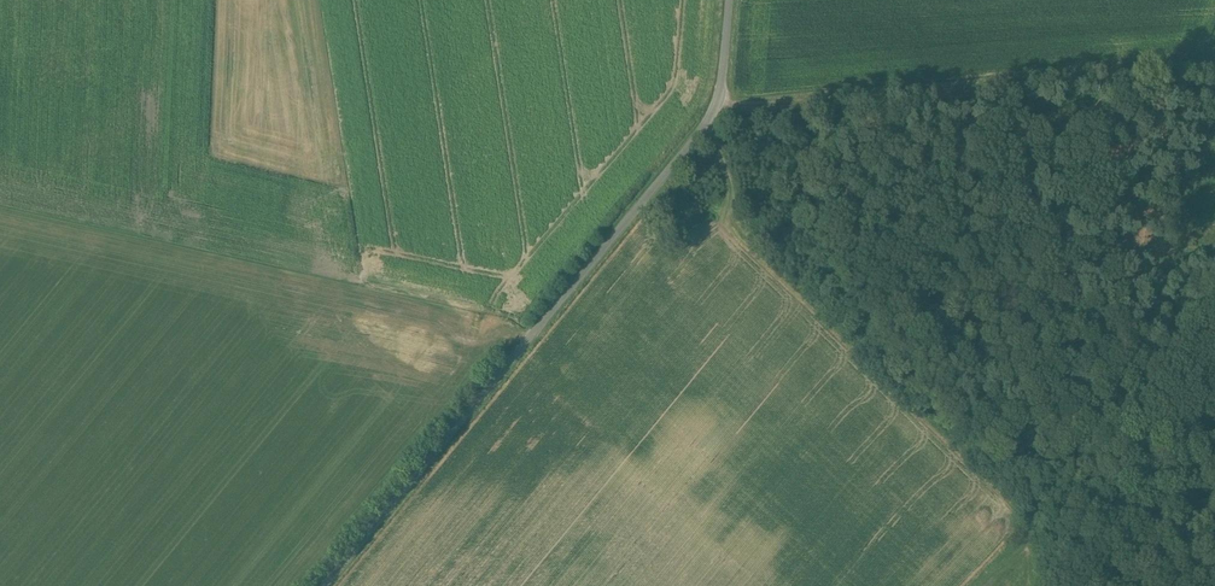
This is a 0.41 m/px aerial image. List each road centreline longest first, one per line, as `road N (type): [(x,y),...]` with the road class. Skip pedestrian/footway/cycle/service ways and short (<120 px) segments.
road 1 (unclassified): [(325,585),(705,128),(723,81),(729,0)]
road 2 (track): [(723,81),(1214,62)]
road 3 (track): [(1214,115),(1115,399),(1039,509)]

